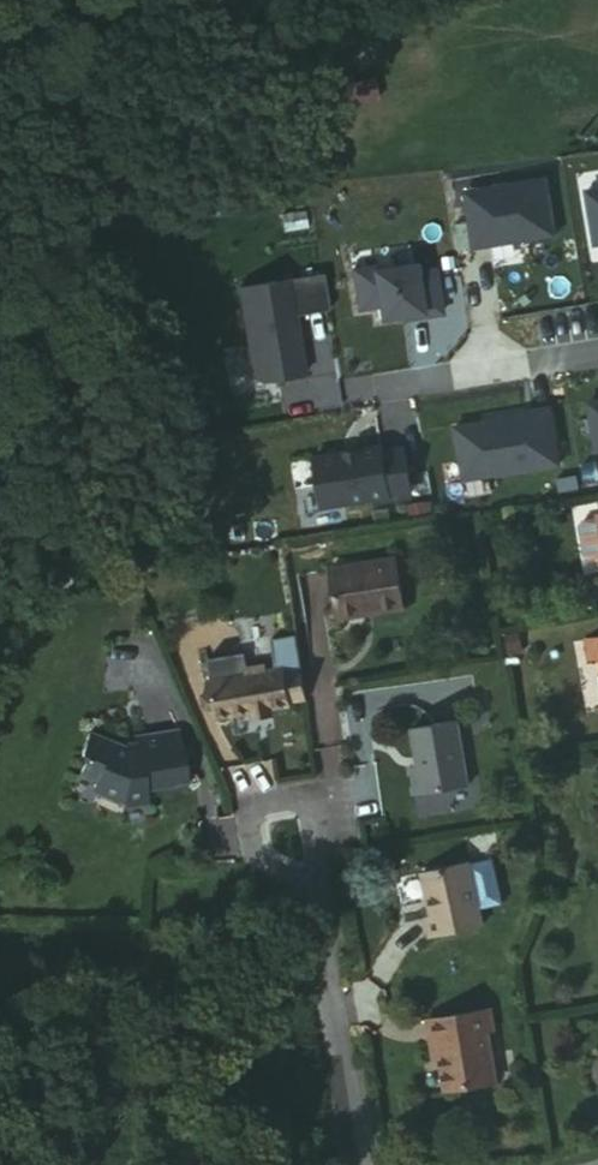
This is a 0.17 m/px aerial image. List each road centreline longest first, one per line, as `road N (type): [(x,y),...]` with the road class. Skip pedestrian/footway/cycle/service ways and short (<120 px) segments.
road 1 (residential): [(356,1164),(300,891)]
road 2 (residential): [(327,398),(597,355)]
road 3 (residential): [(300,891),(252,864),(243,806),(313,797),(317,862)]

